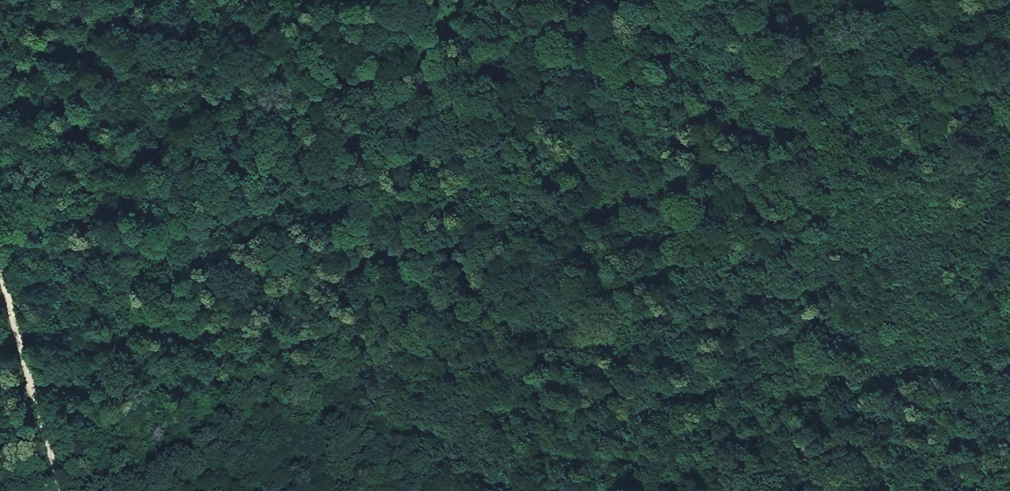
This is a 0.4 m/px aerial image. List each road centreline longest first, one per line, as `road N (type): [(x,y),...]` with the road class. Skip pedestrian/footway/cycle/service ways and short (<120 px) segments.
road 1 (track): [(31,382),(153,334),(262,345),(740,132)]
road 2 (track): [(885,490),(685,0)]
road 3 (track): [(0,271),(61,490)]

